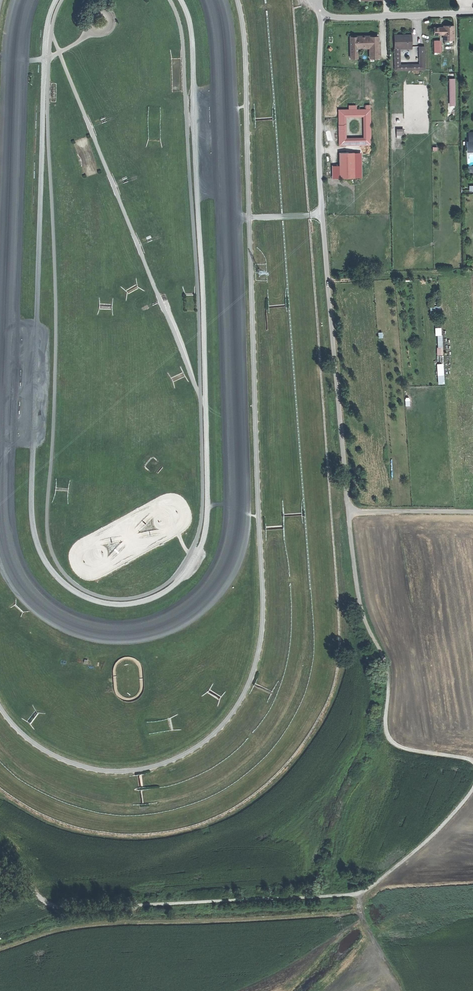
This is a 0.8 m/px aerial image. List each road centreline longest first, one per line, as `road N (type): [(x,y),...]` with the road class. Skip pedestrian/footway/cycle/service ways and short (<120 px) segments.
road 1 (track): [(472,512),(359,512),(350,521),(364,620),(388,673),(387,734),(398,746),(472,760)]
road 2 (track): [(0,848),(39,897),(67,909),(368,888)]
road 3 (track): [(352,513),(327,274)]
road 4 (unclassified): [(318,6),(334,17),(472,12)]
road 5 (track): [(472,790),(368,888)]

